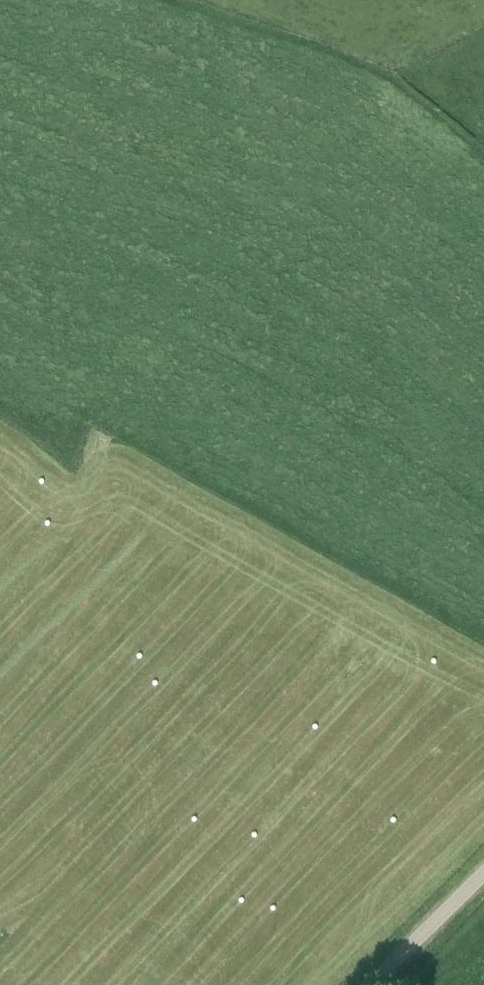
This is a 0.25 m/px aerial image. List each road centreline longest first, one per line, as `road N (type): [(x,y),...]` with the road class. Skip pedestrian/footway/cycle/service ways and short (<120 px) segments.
road 1 (unclassified): [(370,984),(483,872)]

